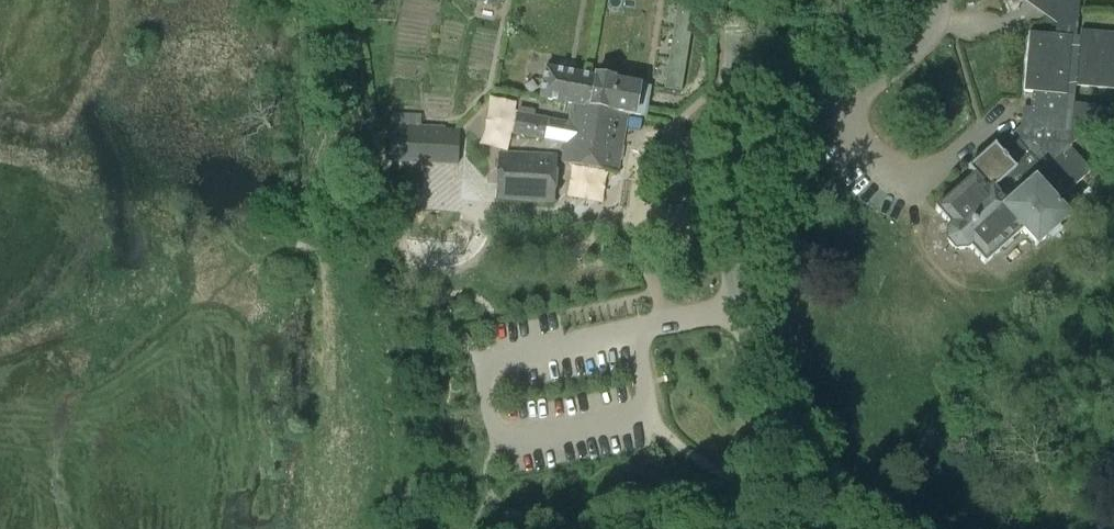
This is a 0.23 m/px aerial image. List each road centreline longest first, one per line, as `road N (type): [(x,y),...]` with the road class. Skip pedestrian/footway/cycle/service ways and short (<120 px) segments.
road 1 (tertiary): [(844,528),(786,442),(737,307),(728,212),(734,0)]
road 2 (track): [(909,171),(921,261),(945,286),(980,299),(1013,291),(1113,217)]

